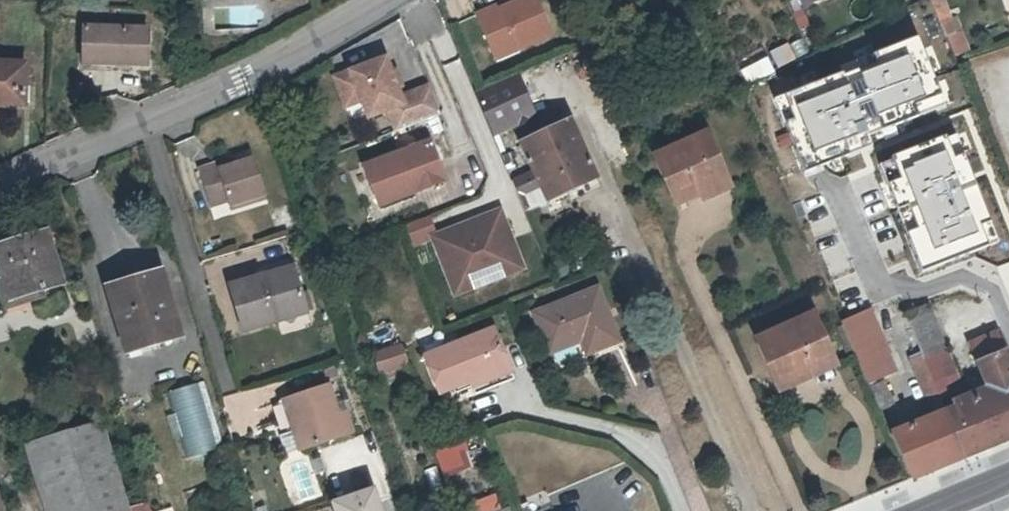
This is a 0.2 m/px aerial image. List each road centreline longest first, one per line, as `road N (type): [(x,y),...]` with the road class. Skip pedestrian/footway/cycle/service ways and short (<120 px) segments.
road 1 (residential): [(388,0),(239,83),(0,185)]

